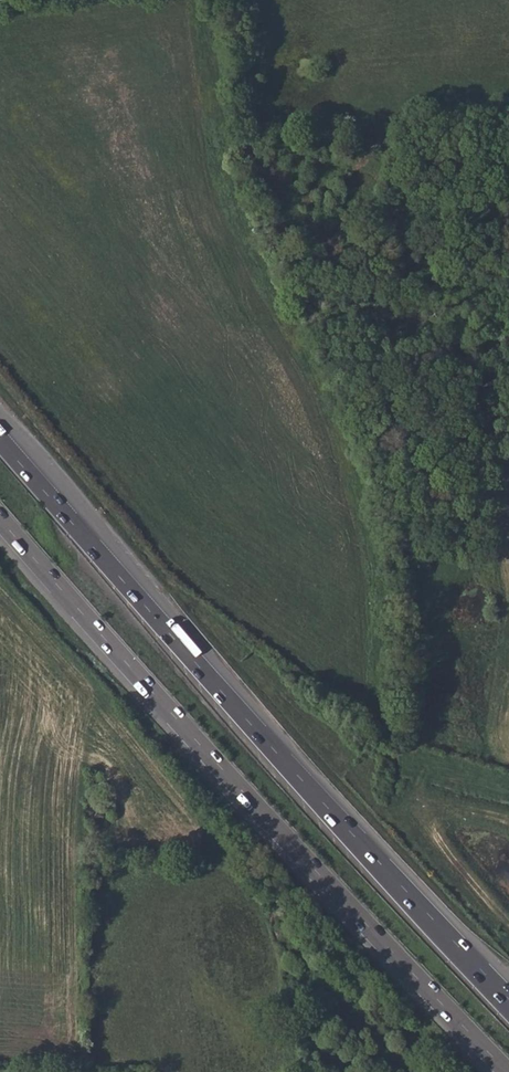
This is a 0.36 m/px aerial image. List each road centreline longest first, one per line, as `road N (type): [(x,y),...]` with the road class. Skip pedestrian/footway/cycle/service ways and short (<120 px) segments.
road 1 (trunk): [(508,999),(0,439)]
road 2 (trunk): [(0,518),(508,1071)]

